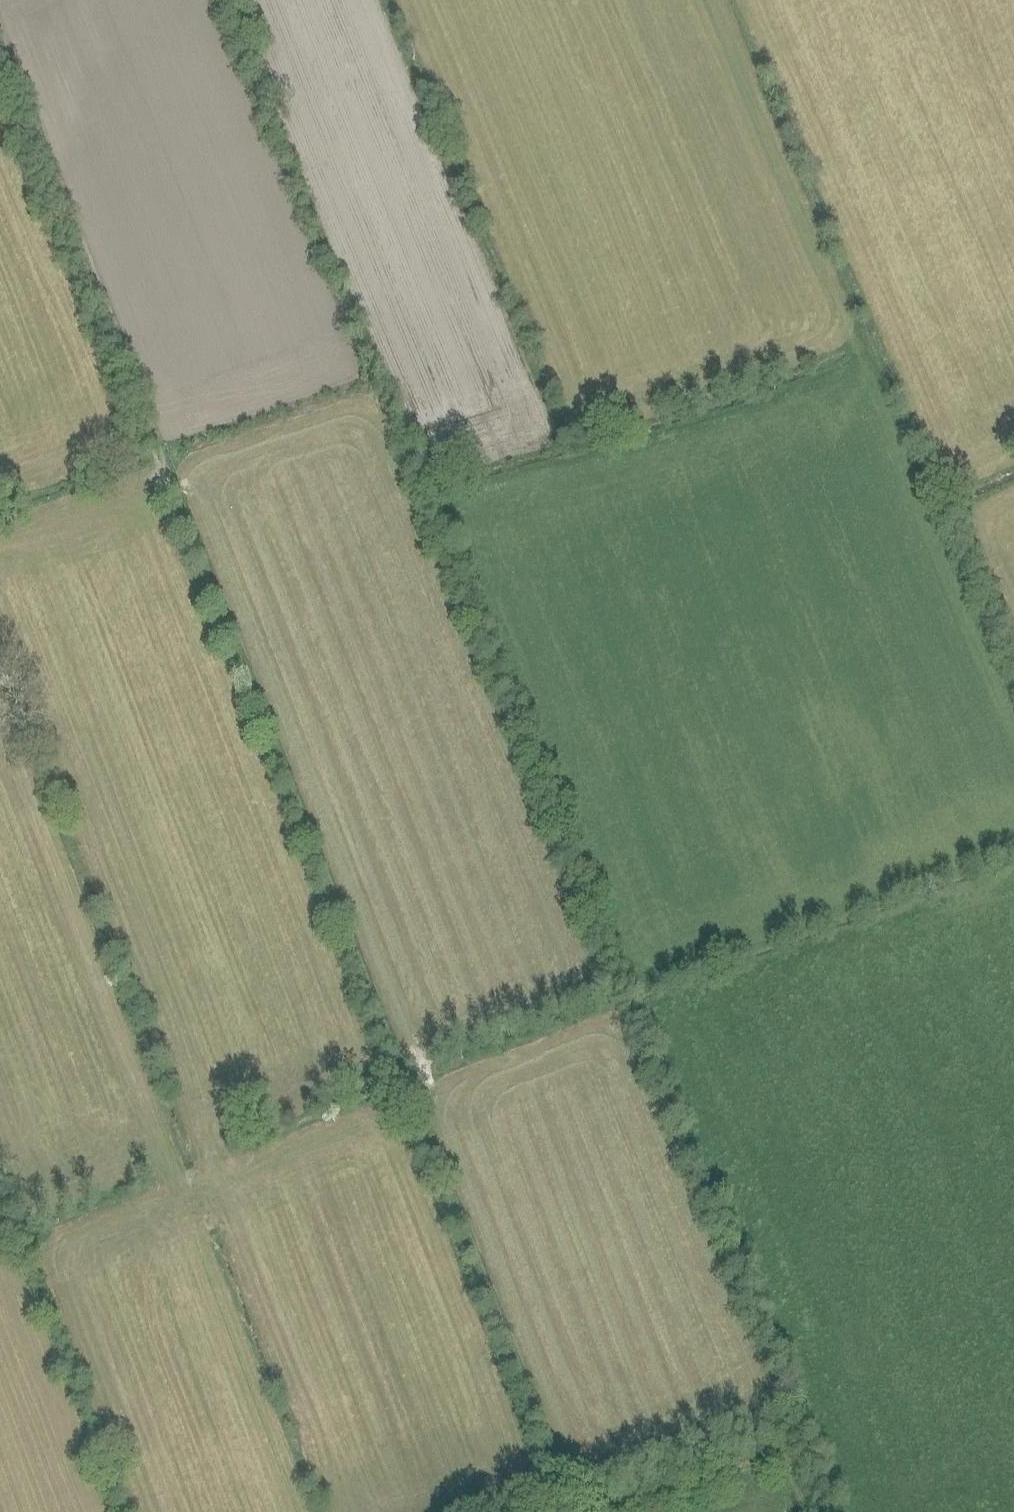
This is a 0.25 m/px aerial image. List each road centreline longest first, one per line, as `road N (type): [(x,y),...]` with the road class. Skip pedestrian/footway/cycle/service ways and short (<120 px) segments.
road 1 (track): [(0,39),(566,1511)]

